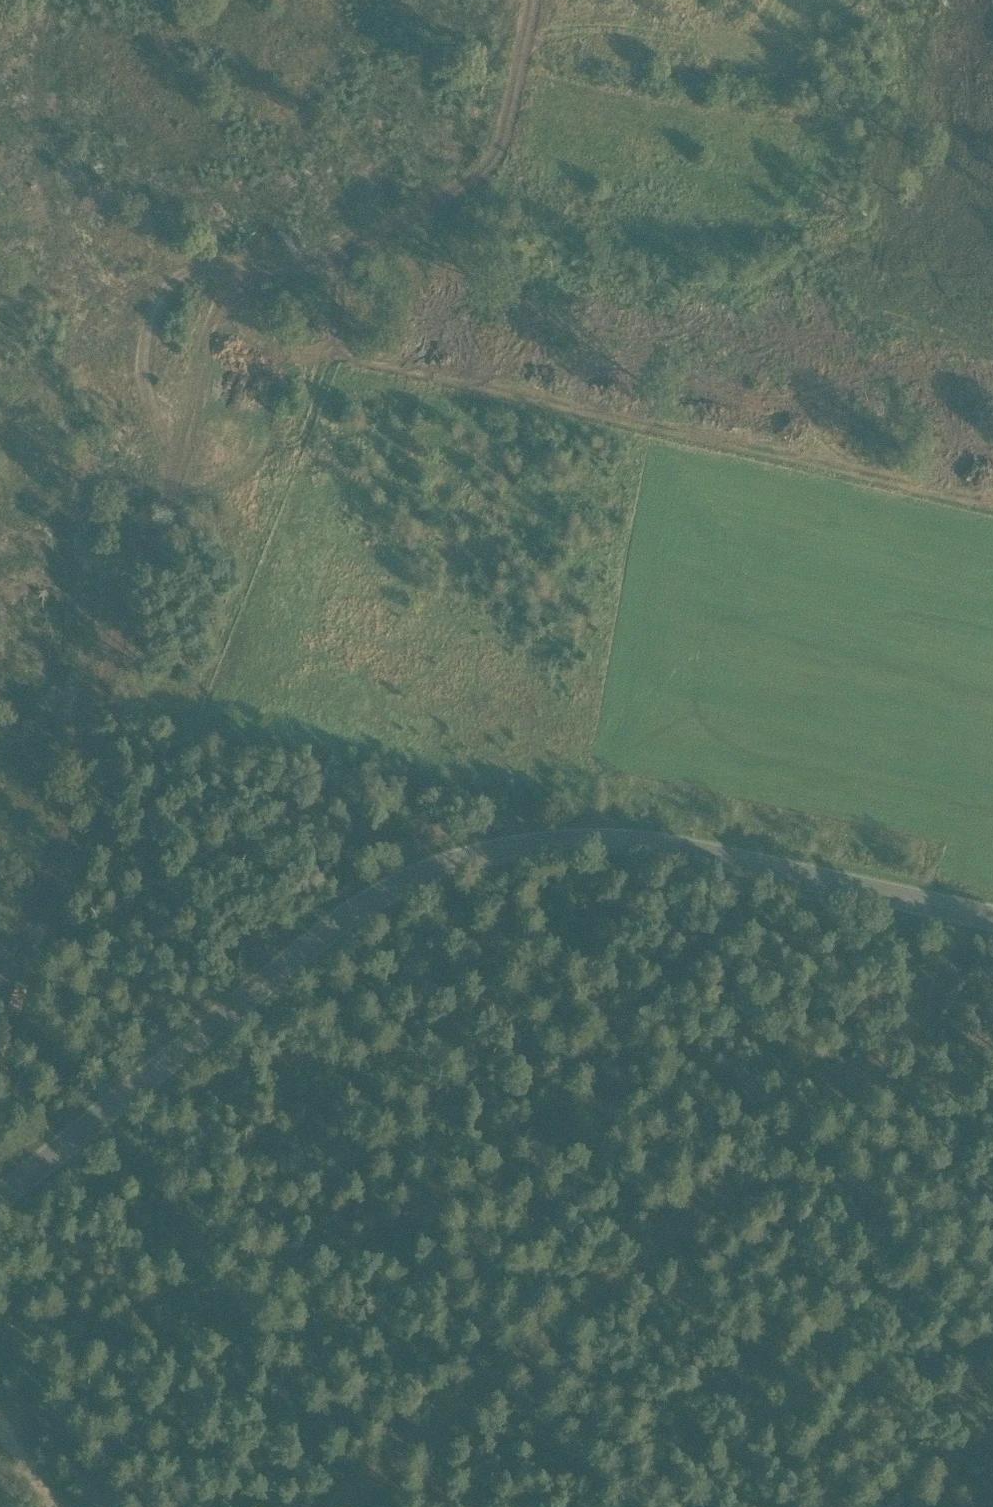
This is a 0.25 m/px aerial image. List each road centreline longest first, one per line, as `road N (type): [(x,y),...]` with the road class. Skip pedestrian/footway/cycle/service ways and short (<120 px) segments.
road 1 (track): [(538,0),(503,140),(478,184),(414,222),(247,276),(210,320),(83,783),(0,986)]
road 2 (unclassified): [(0,1202),(311,946),(382,897),(464,863),(544,846),(634,845),(992,922)]
road 3 (track): [(339,1506),(992,977)]

